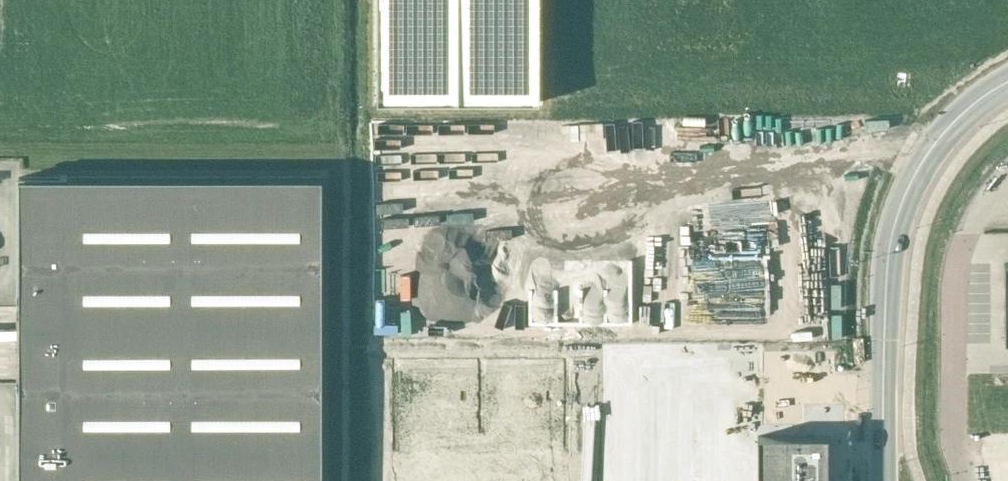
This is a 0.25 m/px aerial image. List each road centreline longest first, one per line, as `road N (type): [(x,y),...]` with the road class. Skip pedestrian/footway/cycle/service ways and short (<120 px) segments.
road 1 (tertiary): [(1007,83),(938,143),(899,210),(888,298),(885,480)]

